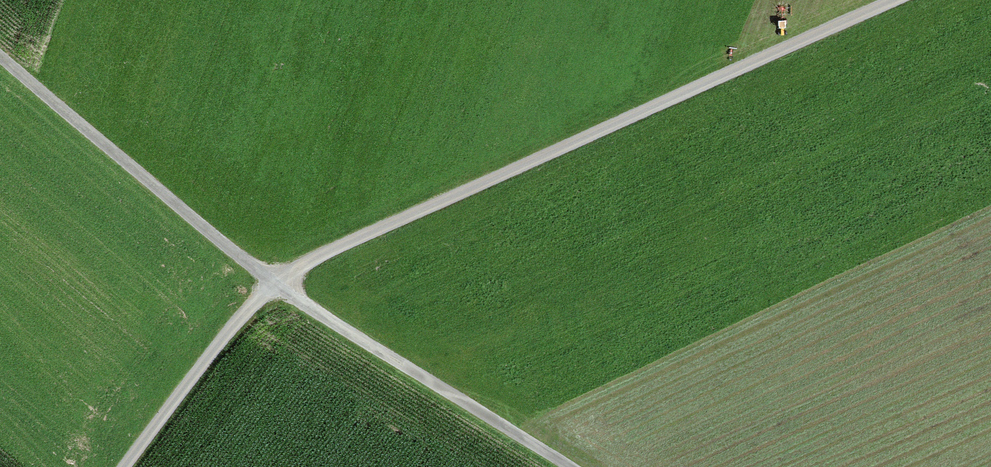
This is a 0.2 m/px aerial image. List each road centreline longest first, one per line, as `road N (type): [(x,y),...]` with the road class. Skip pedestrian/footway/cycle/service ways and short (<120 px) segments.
road 1 (track): [(904,0),(269,279),(125,466)]
road 2 (track): [(0,52),(269,279),(570,466)]

